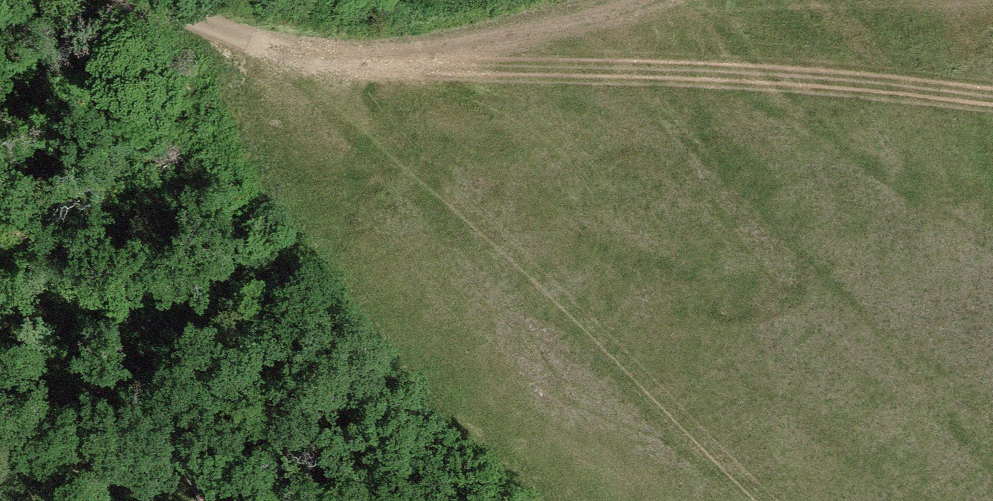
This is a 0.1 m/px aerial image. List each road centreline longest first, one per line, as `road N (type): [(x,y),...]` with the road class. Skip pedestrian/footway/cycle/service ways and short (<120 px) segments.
road 1 (track): [(992,99),(727,73),(260,46)]
road 2 (track): [(766,500),(567,312),(260,46)]
road 3 (track): [(640,0),(411,55)]
road 4 (unclassified): [(260,46),(141,0)]

